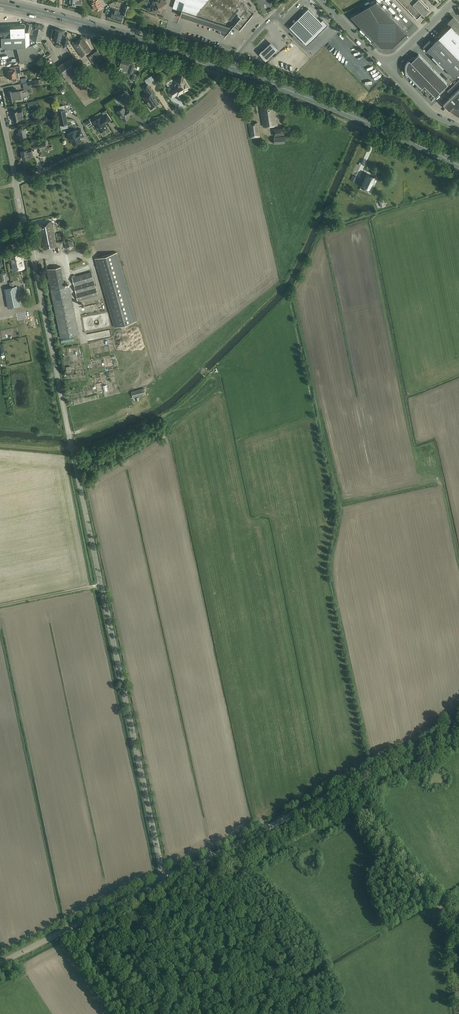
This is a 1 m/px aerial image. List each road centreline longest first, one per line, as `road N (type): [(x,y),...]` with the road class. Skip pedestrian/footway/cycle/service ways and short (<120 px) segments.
road 1 (unclassified): [(0,963),(163,879),(27,232)]
road 2 (primary): [(458,165),(226,69)]
road 3 (primary): [(226,69),(0,4)]
road 4 (track): [(130,897),(144,923),(209,907),(235,915),(273,946),(301,1000)]
road 5 (track): [(171,875),(351,782)]
road 6 (unclassified): [(458,934),(351,782)]
road 7 (unclassified): [(27,232),(0,106)]
road 8 (track): [(174,1013),(125,966),(129,936),(144,923)]

